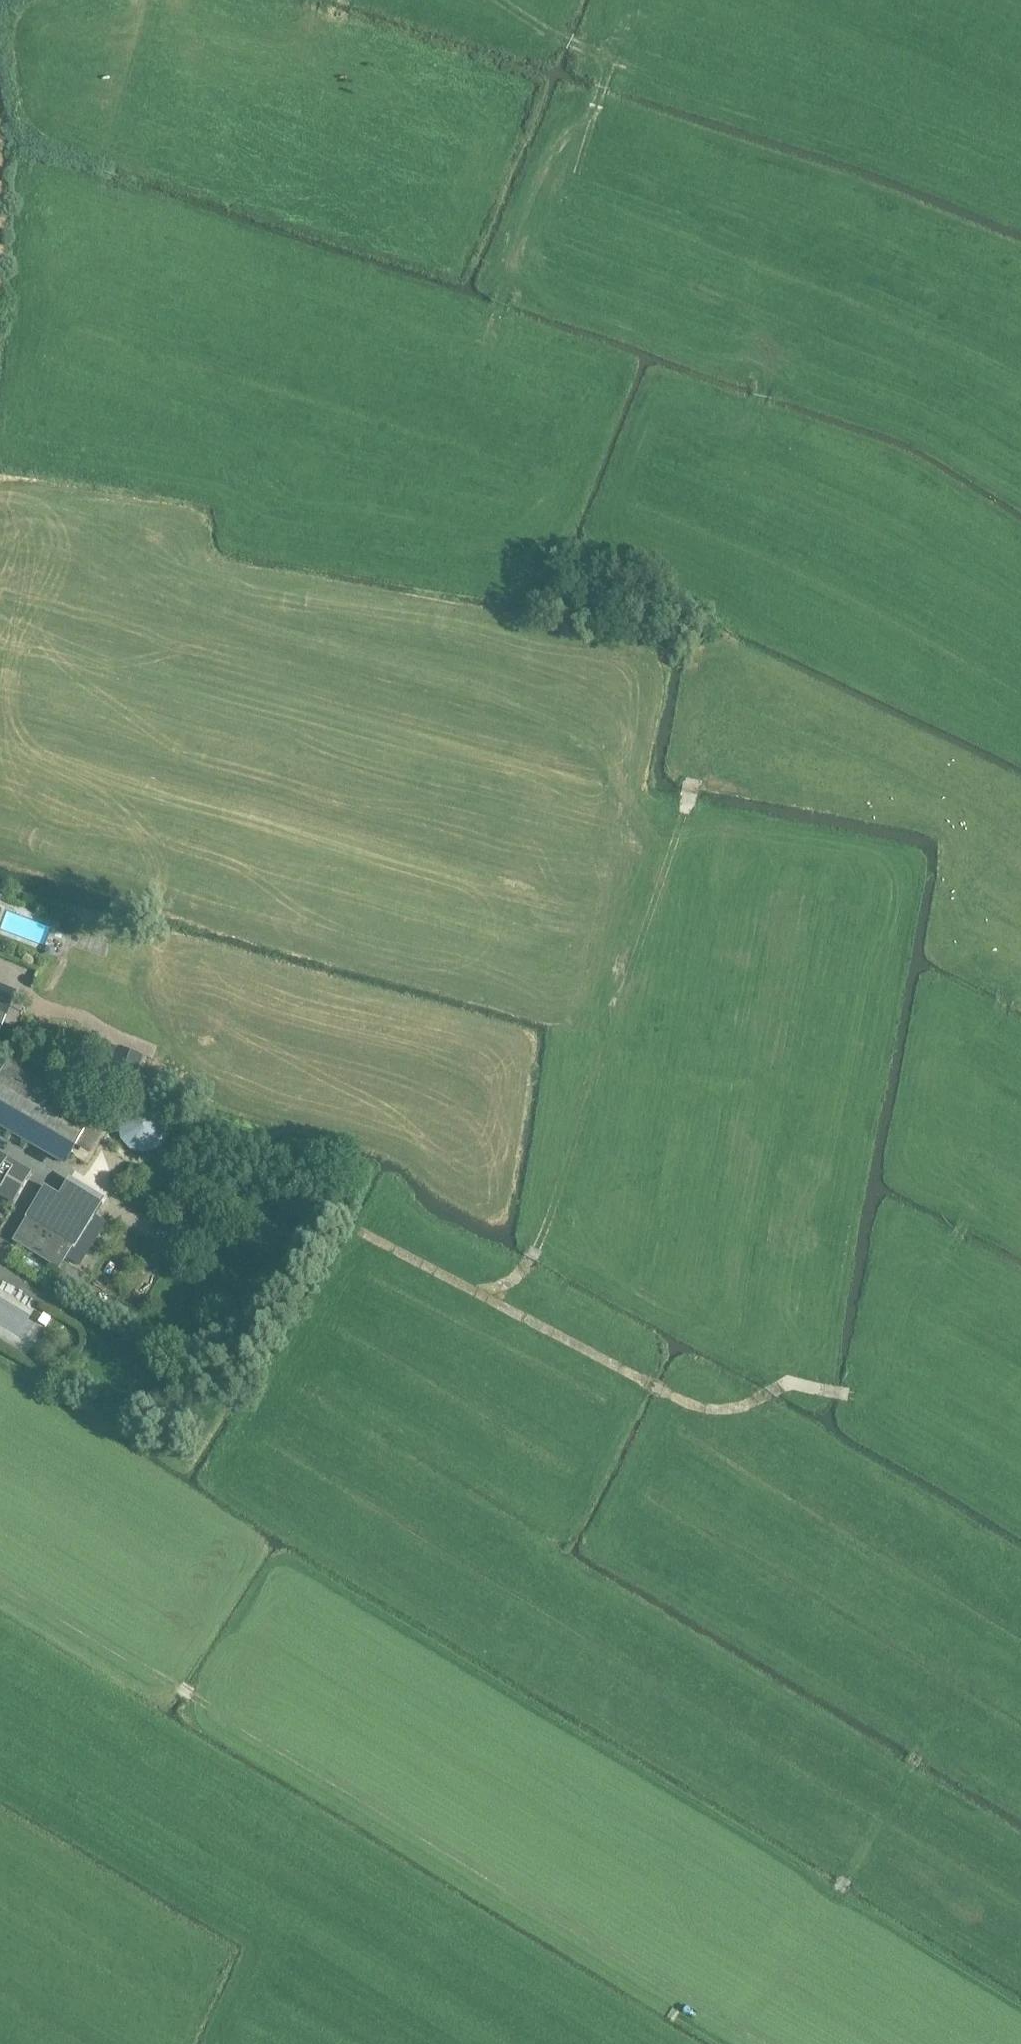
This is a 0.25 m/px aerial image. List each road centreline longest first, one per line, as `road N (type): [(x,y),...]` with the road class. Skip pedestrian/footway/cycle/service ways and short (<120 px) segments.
road 1 (track): [(0,1580),(723,2019),(756,1999),(845,1879),(921,1755),(928,1717),(903,1683)]
road 2 (track): [(659,835),(275,623),(0,497)]
road 3 (track): [(485,1295),(353,1225),(143,1221),(0,1138)]
road 4 (track): [(897,1388),(846,1393),(790,1382),(743,1406),(706,1409),(485,1295),(523,1270),(534,1252)]
road 5 (track): [(687,805),(659,835),(667,934)]

